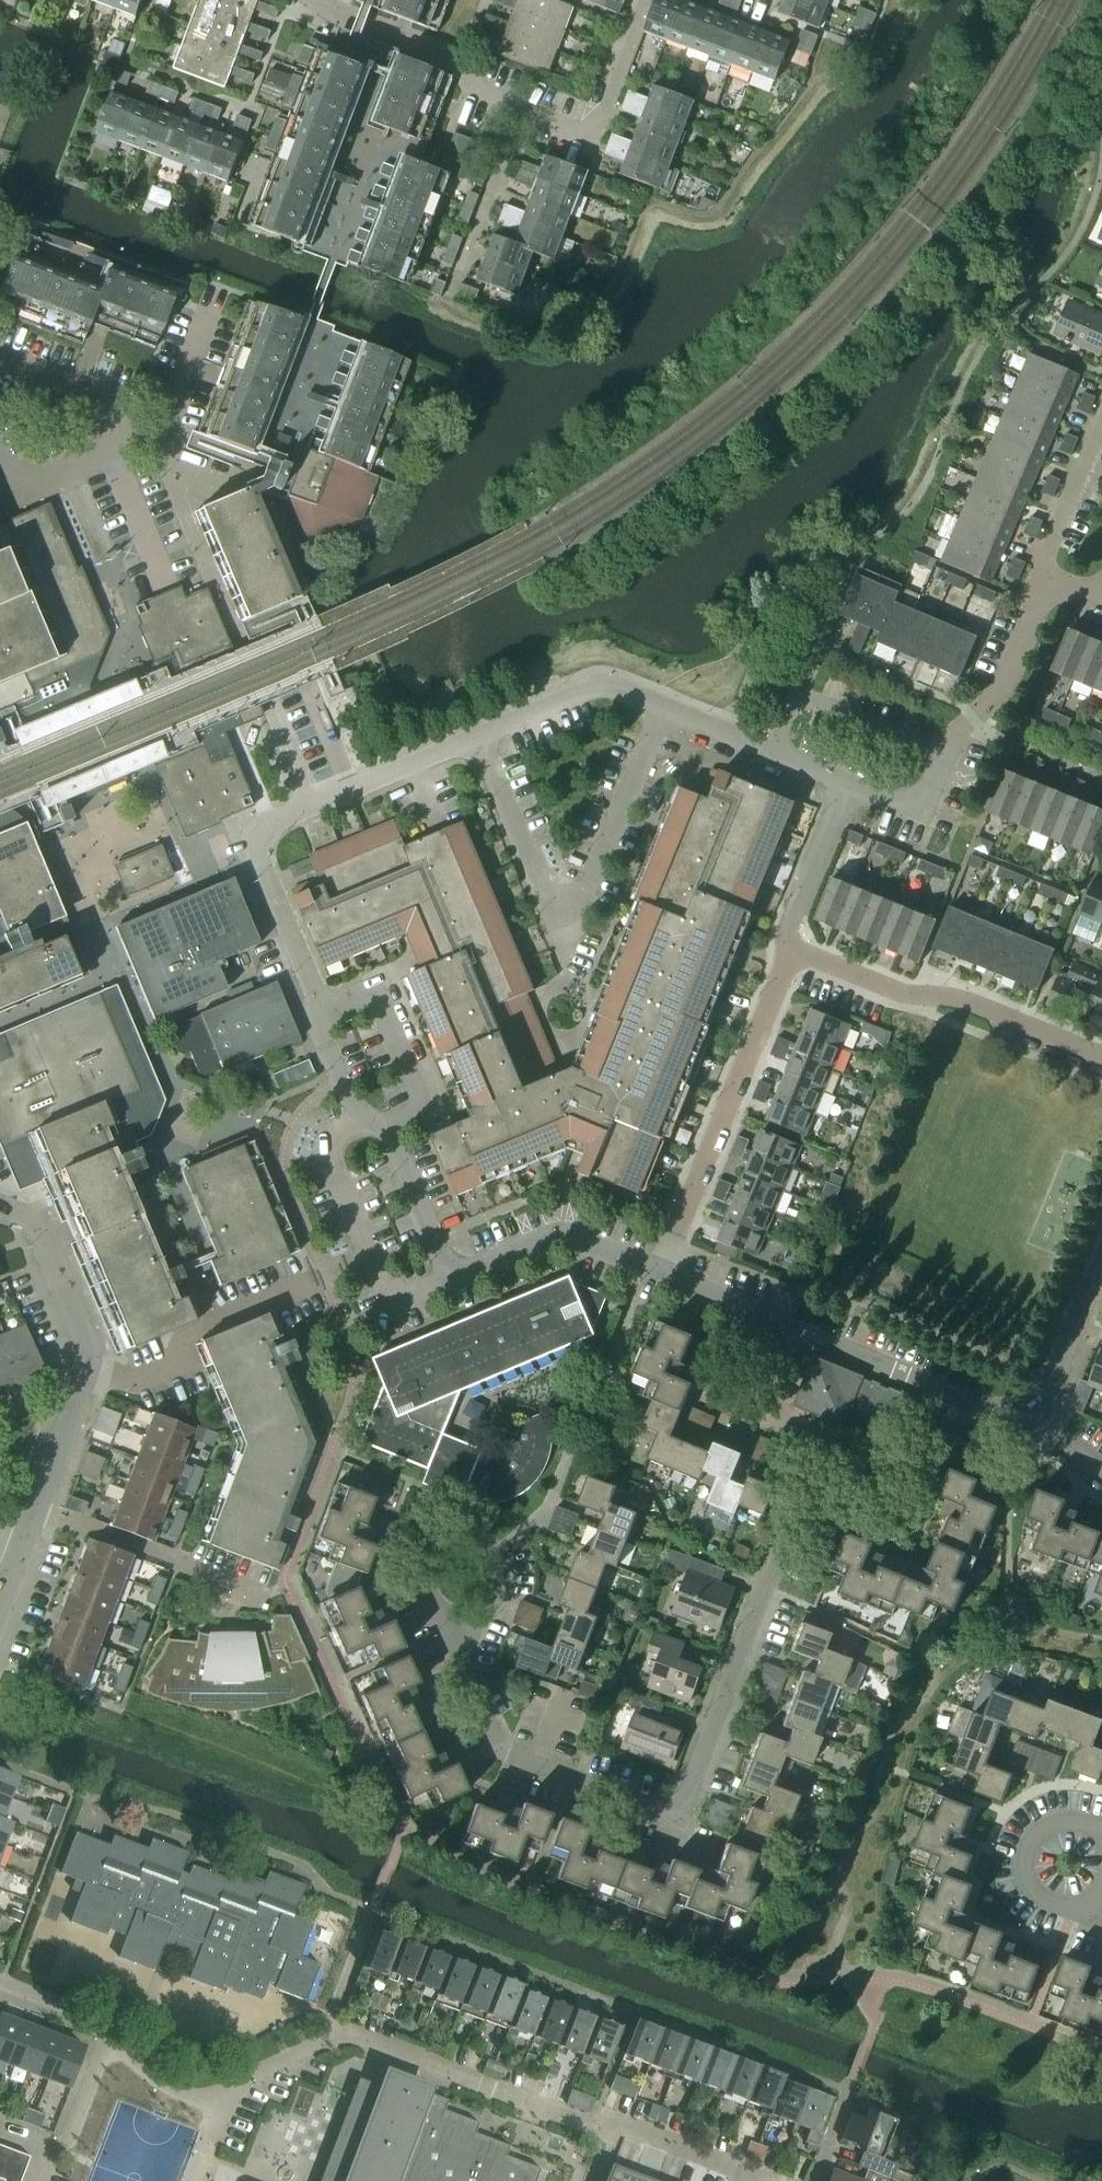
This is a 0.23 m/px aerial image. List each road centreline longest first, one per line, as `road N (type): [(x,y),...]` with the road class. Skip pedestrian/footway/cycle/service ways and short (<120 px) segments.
road 1 (residential): [(355,1113),(259,861),(261,833),(602,682),(773,754)]
road 2 (residential): [(451,1631),(488,1744),(681,1823),(794,1540),(904,1476)]
road 3 (residential): [(758,2180),(329,2028),(321,2042),(217,2096),(196,2097),(142,2067),(111,2031)]
road 4 (residential): [(658,1268),(790,951)]
road 5 (residential): [(1101,1052),(960,997),(891,990),(790,951)]
road 6 (residential): [(454,1270),(389,1297),(326,1154),(332,1136),(355,1113)]
road 7 (residential): [(803,1329),(763,1419),(904,1476)]
road 8 (residential): [(92,1361),(113,1369),(321,1279)]
road 9 (residential): [(32,1508),(263,1594)]
road 10 (residential): [(451,1631),(424,1576),(443,1544),(466,1540),(495,1554),(503,1570),(501,1591),(476,1619)]
road 11 (residential): [(522,109),(596,137),(648,0)]
road 12 (residential): [(944,753),(800,692),(773,754)]
road 13 (residential): [(658,1268),(557,1229),(454,1270)]
road 14 (residential): [(449,313),(522,109)]
road 15 (residential): [(454,1270),(394,1124),(355,1113)]
road 16 (residential): [(978,1402),(803,1329)]
road 17 (residential): [(0,456),(15,493),(154,439)]
road 18 (unclassified): [(92,1361),(32,1228),(0,1213)]
road 19 (residential): [(1101,423),(1041,561),(1051,586)]
road 20 (residential): [(154,439),(90,396),(0,362)]
road 21 (residential): [(790,951),(791,922),(845,789)]
road 22 (residential): [(1034,1417),(1101,1260)]
road 23 (residential): [(34,2180),(71,2131),(111,2031)]
road 24 (residential): [(154,439),(216,282)]
road 25 (unclassified): [(32,1508),(92,1361)]
road 26 (residential): [(803,1329),(658,1268)]
road 27 (residential): [(1045,1905),(1028,1893),(1023,1850),(1045,1828),(1063,1824),(1101,1834)]
road 28 (residential): [(323,0),(452,56)]
road 29 (residential): [(845,789),(918,809),(944,753)]
road 30 (residential): [(205,560),(154,439)]
road 31 (residential): [(998,697),(1051,586)]

